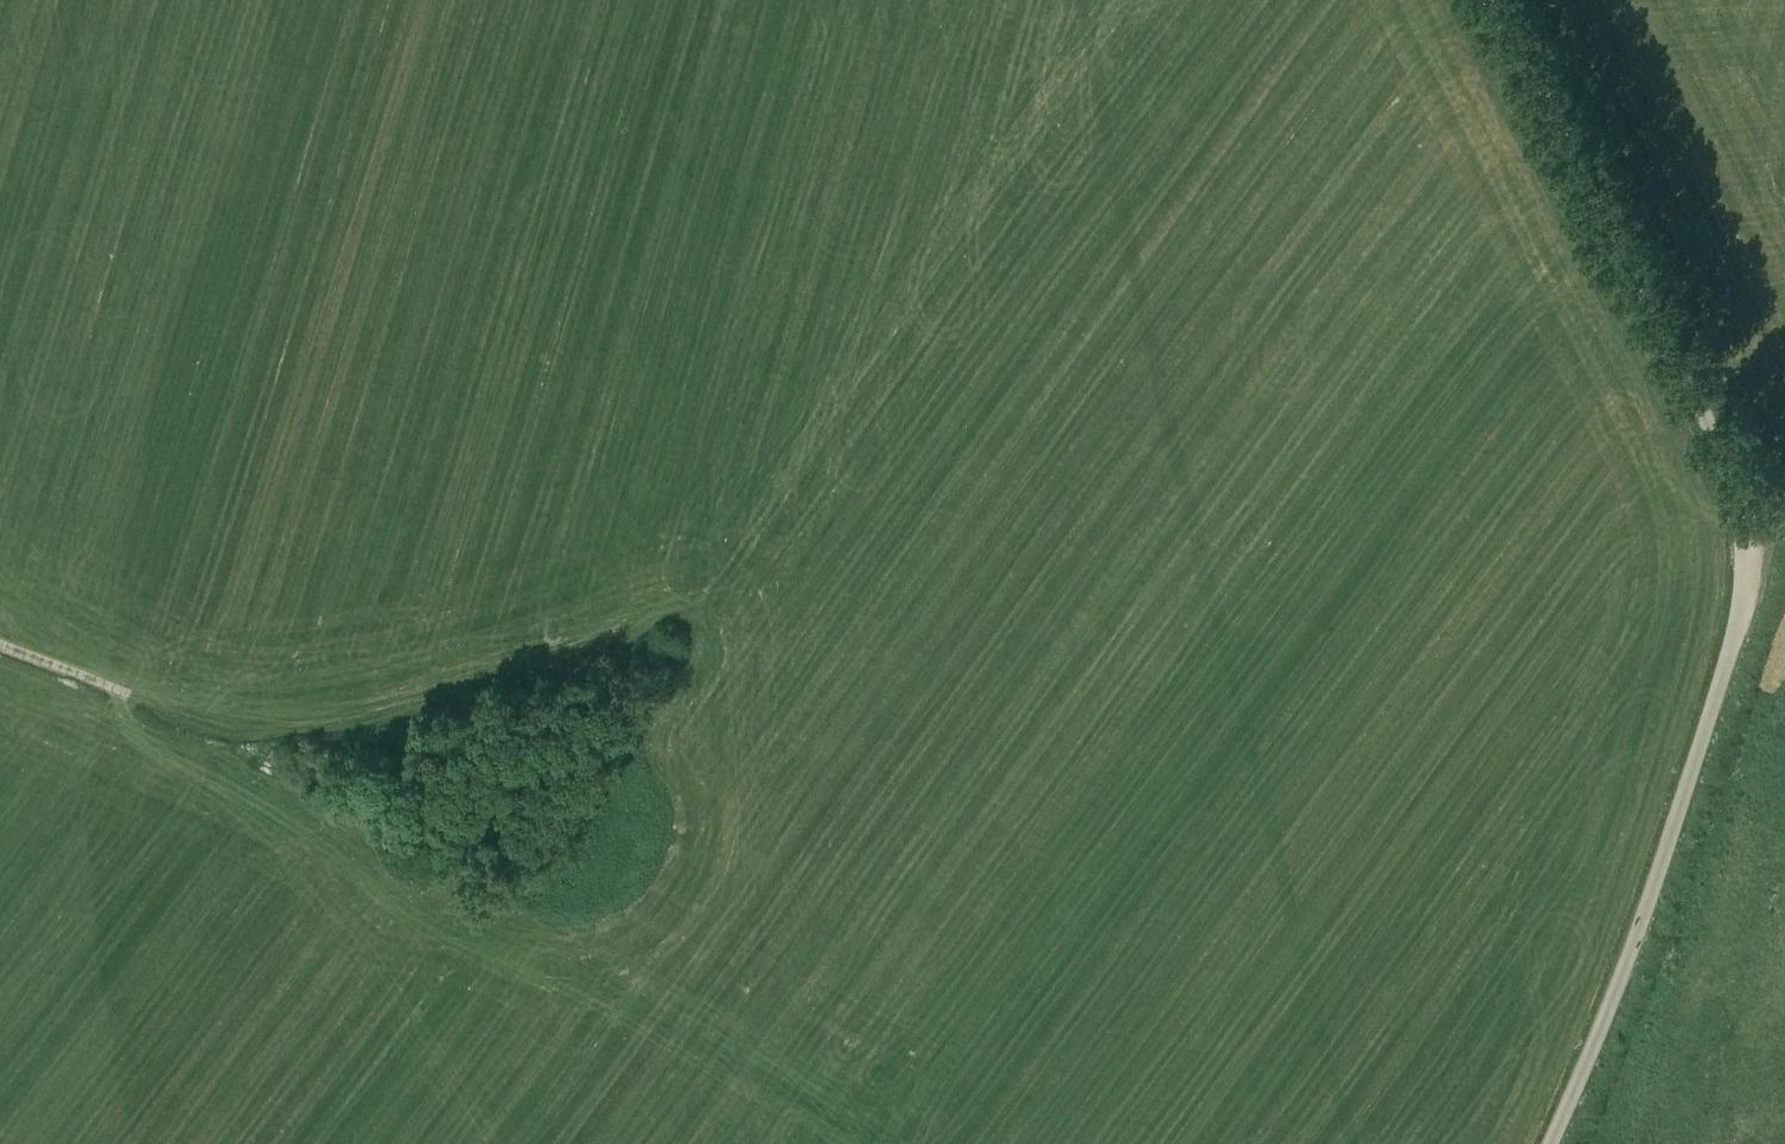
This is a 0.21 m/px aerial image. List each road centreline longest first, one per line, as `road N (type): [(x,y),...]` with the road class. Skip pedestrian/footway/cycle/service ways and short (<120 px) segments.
road 1 (unclassified): [(1483,0),(1703,422),(1747,536),(1743,608),(1657,875),(1545,1143)]
road 2 (track): [(128,697),(0,646)]

